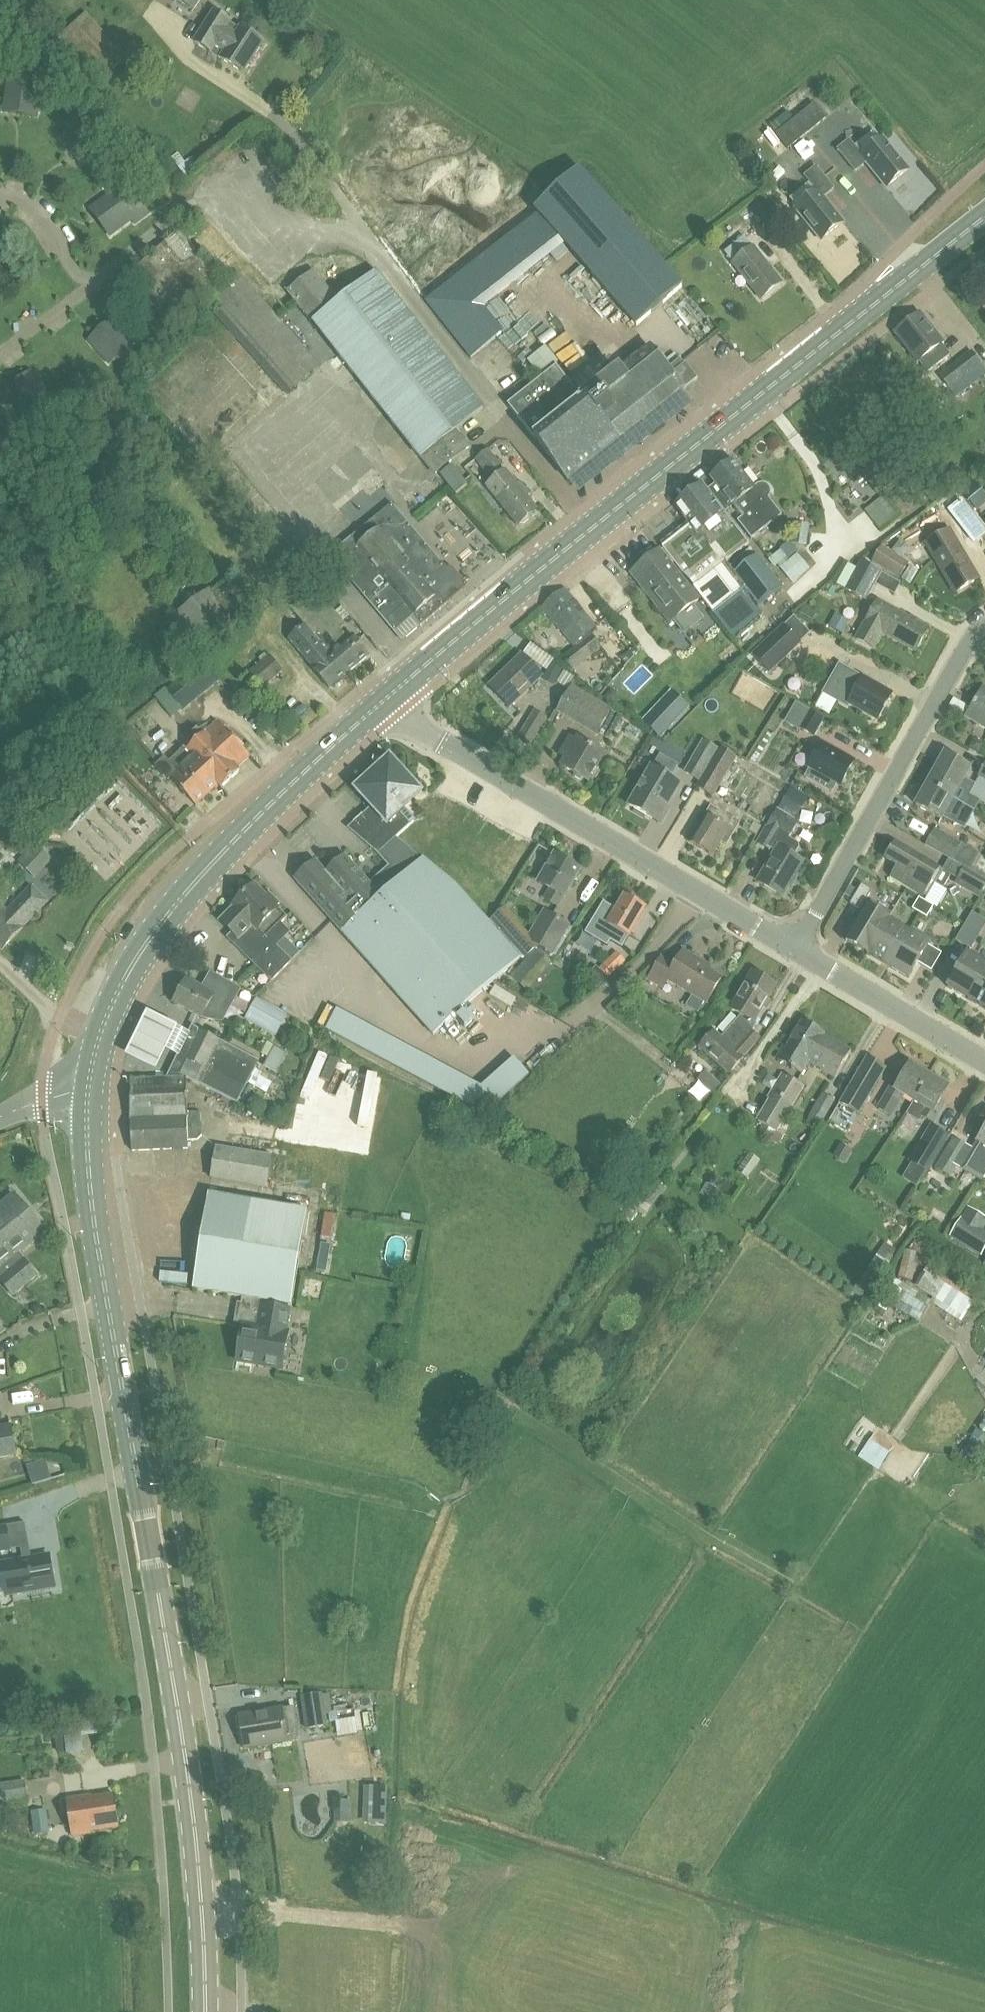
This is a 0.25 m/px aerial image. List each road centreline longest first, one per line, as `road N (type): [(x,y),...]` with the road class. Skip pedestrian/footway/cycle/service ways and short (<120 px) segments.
road 1 (secondary): [(204,2011),(193,1810),(93,1209),(87,1088)]
road 2 (secondary): [(387,697),(984,217)]
road 3 (secondary): [(87,1088),(107,1017),(159,922),(189,883),(387,697)]
road 4 (tertiary): [(795,950),(400,711)]
road 5 (residential): [(795,950),(961,653),(984,625)]
road 6 (tertiary): [(984,1062),(795,950)]

